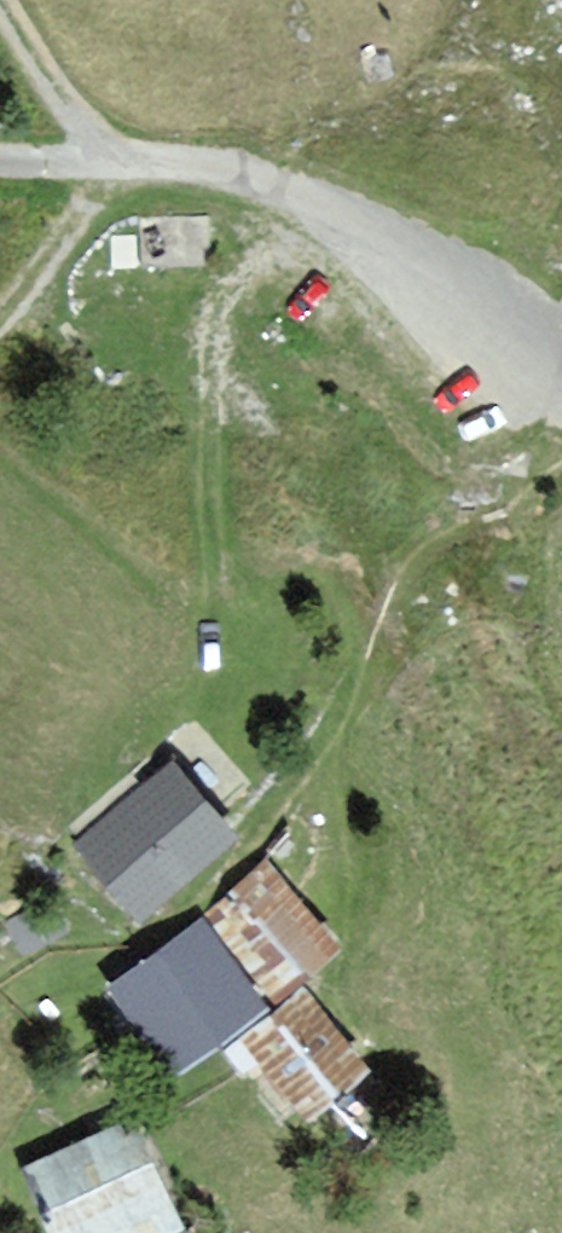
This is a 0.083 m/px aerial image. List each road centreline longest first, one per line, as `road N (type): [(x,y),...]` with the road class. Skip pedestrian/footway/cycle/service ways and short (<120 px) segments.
road 1 (track): [(561,393),(423,270),(263,181),(174,159),(0,160)]
road 2 (track): [(229,862),(342,695),(396,564),(561,450)]
road 3 (track): [(224,674),(210,546),(210,334),(243,278),(337,217)]
road 4 (track): [(0,324),(83,225),(98,194),(99,159),(4,0)]

